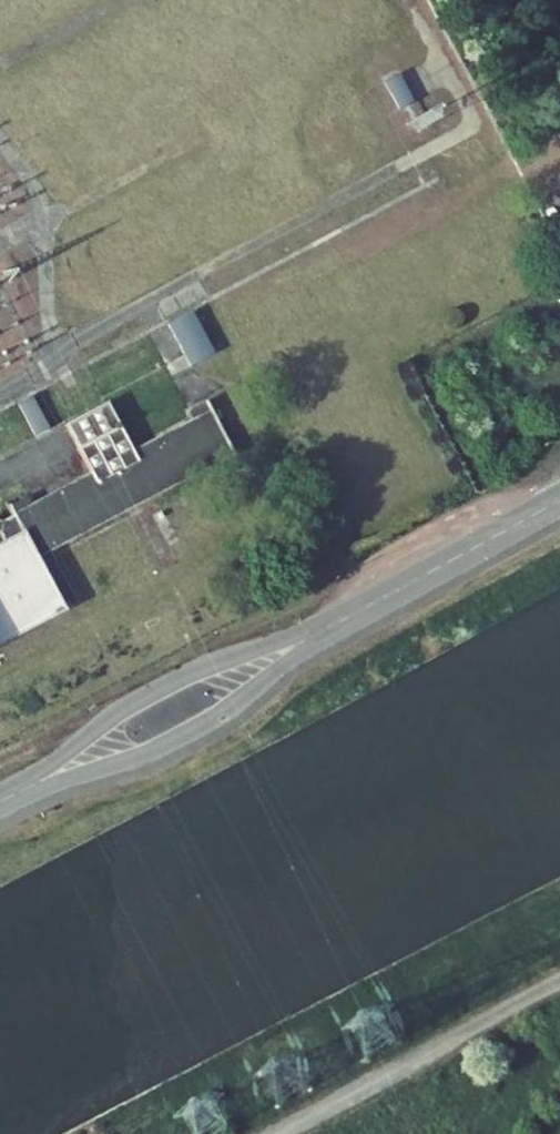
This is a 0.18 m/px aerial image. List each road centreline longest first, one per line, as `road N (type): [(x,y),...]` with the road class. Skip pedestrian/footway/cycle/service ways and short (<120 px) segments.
road 1 (unclassified): [(559,500),(0,802)]

